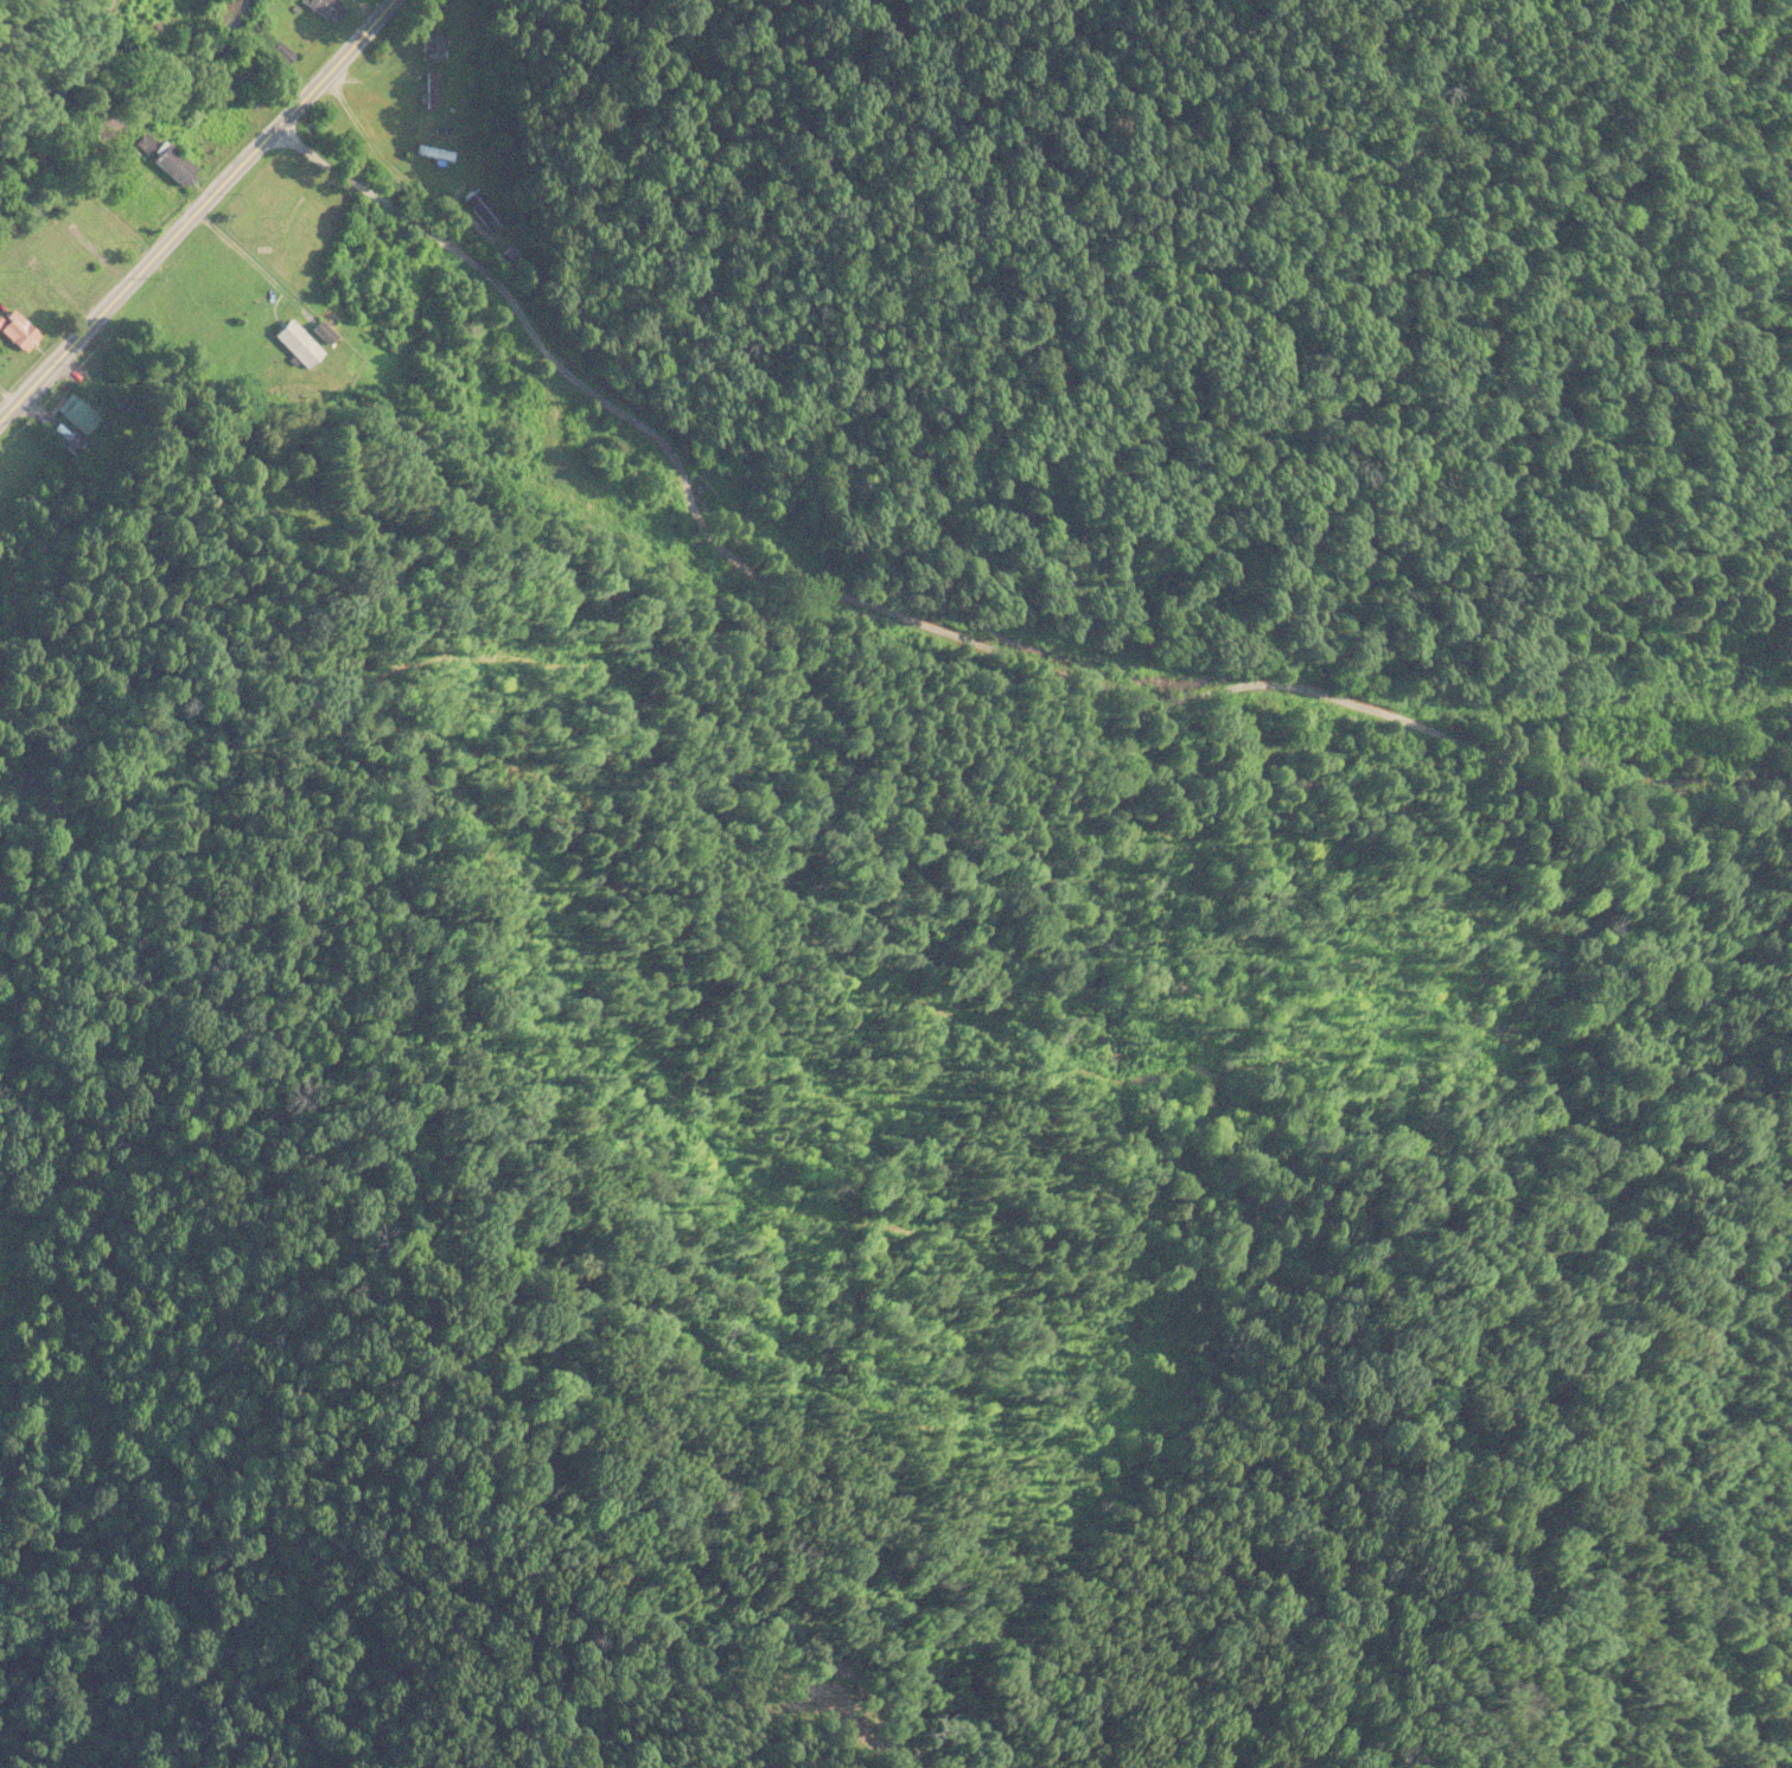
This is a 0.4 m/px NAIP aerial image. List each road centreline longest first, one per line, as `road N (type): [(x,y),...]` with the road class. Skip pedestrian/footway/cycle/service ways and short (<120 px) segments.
road 1 (secondary): [(0,419),(388,0)]

